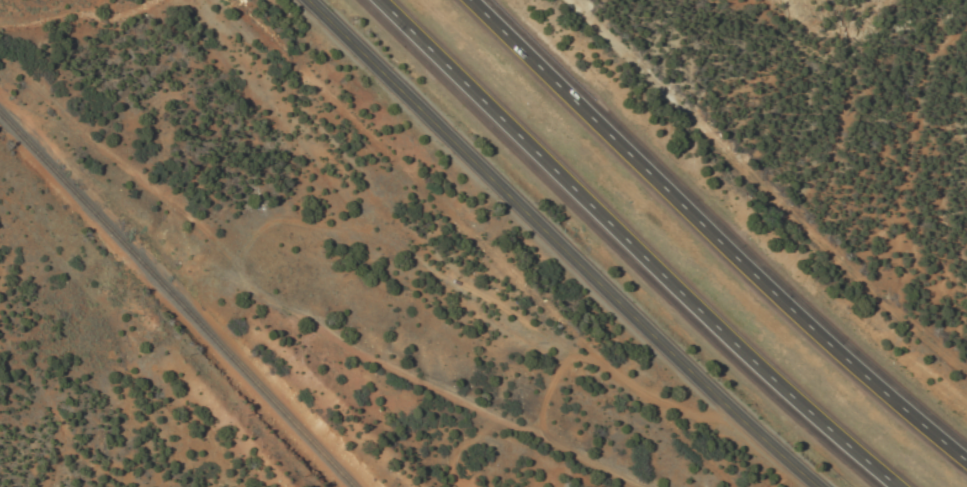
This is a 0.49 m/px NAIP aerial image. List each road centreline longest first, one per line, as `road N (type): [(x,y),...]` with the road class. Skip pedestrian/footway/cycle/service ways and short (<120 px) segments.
road 1 (motorway): [(377,0),(723,336),(895,486)]
road 2 (secondary): [(819,486),(306,0)]
road 3 (motorway): [(966,462),(732,256),(467,0)]

